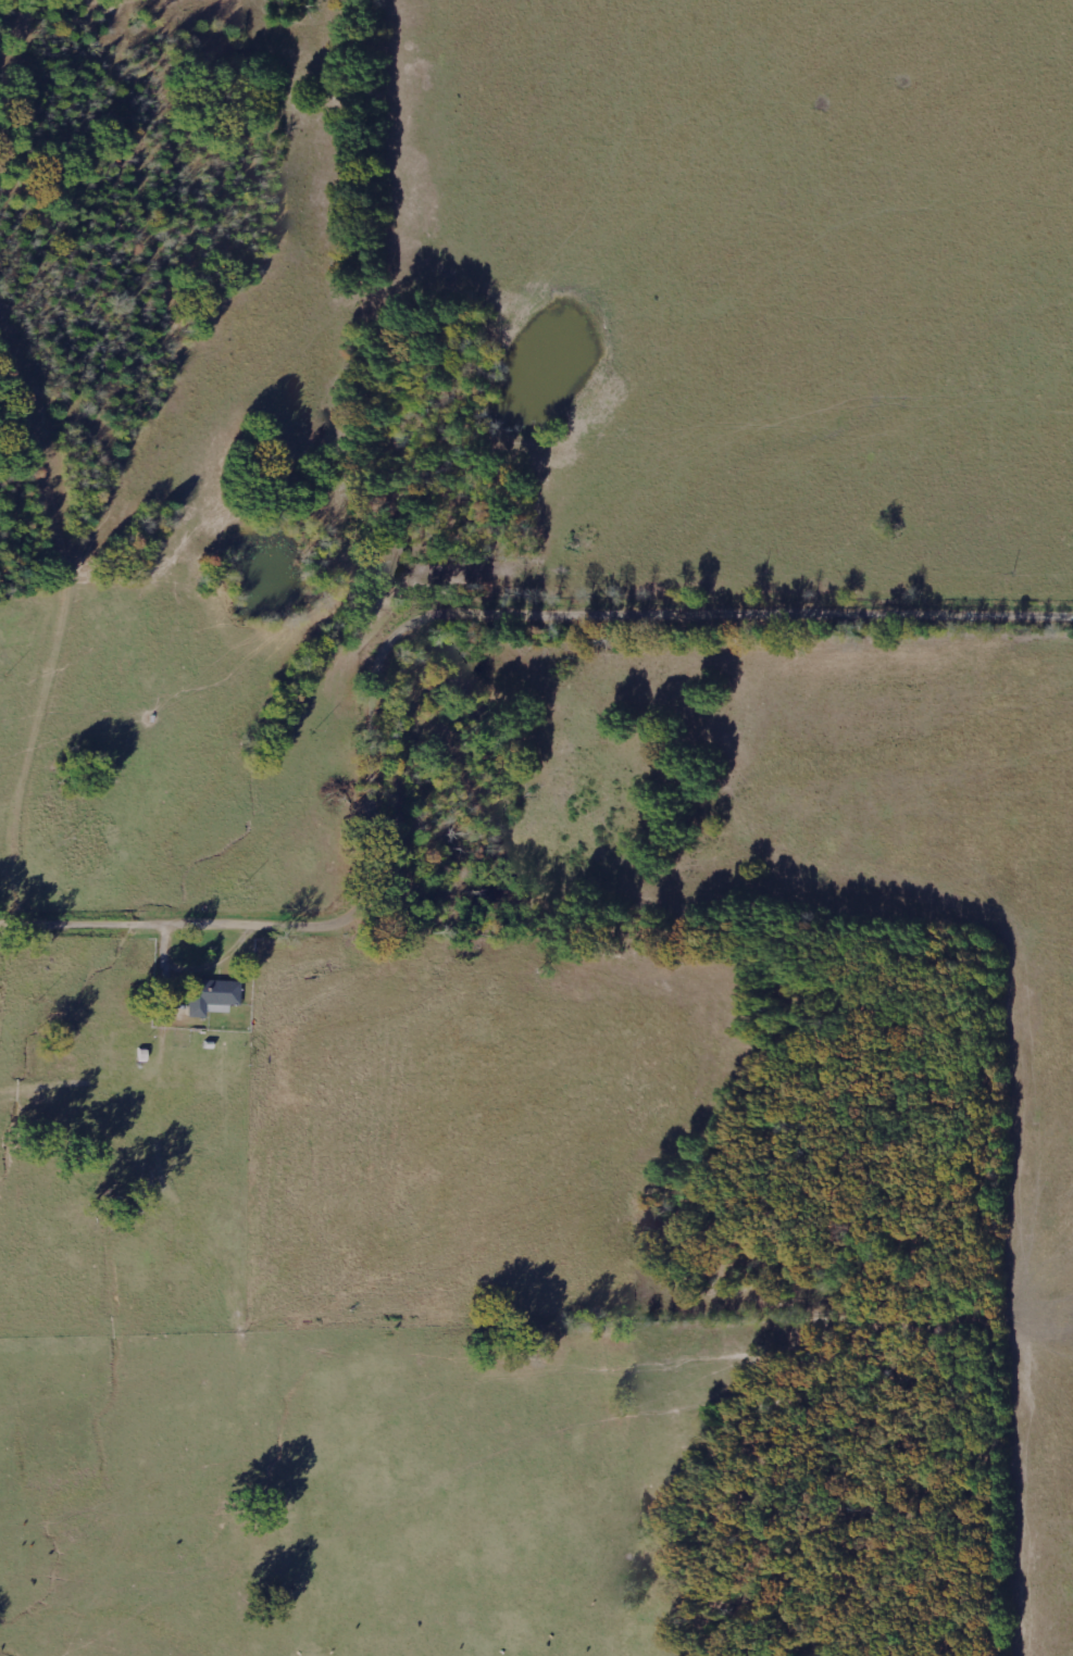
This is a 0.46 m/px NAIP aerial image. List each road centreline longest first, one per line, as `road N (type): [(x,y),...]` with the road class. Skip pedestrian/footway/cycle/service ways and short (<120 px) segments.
road 1 (residential): [(0,927),(322,928),(352,917),(364,905),(391,829),(384,685),(395,651),(429,623),(1072,620)]

